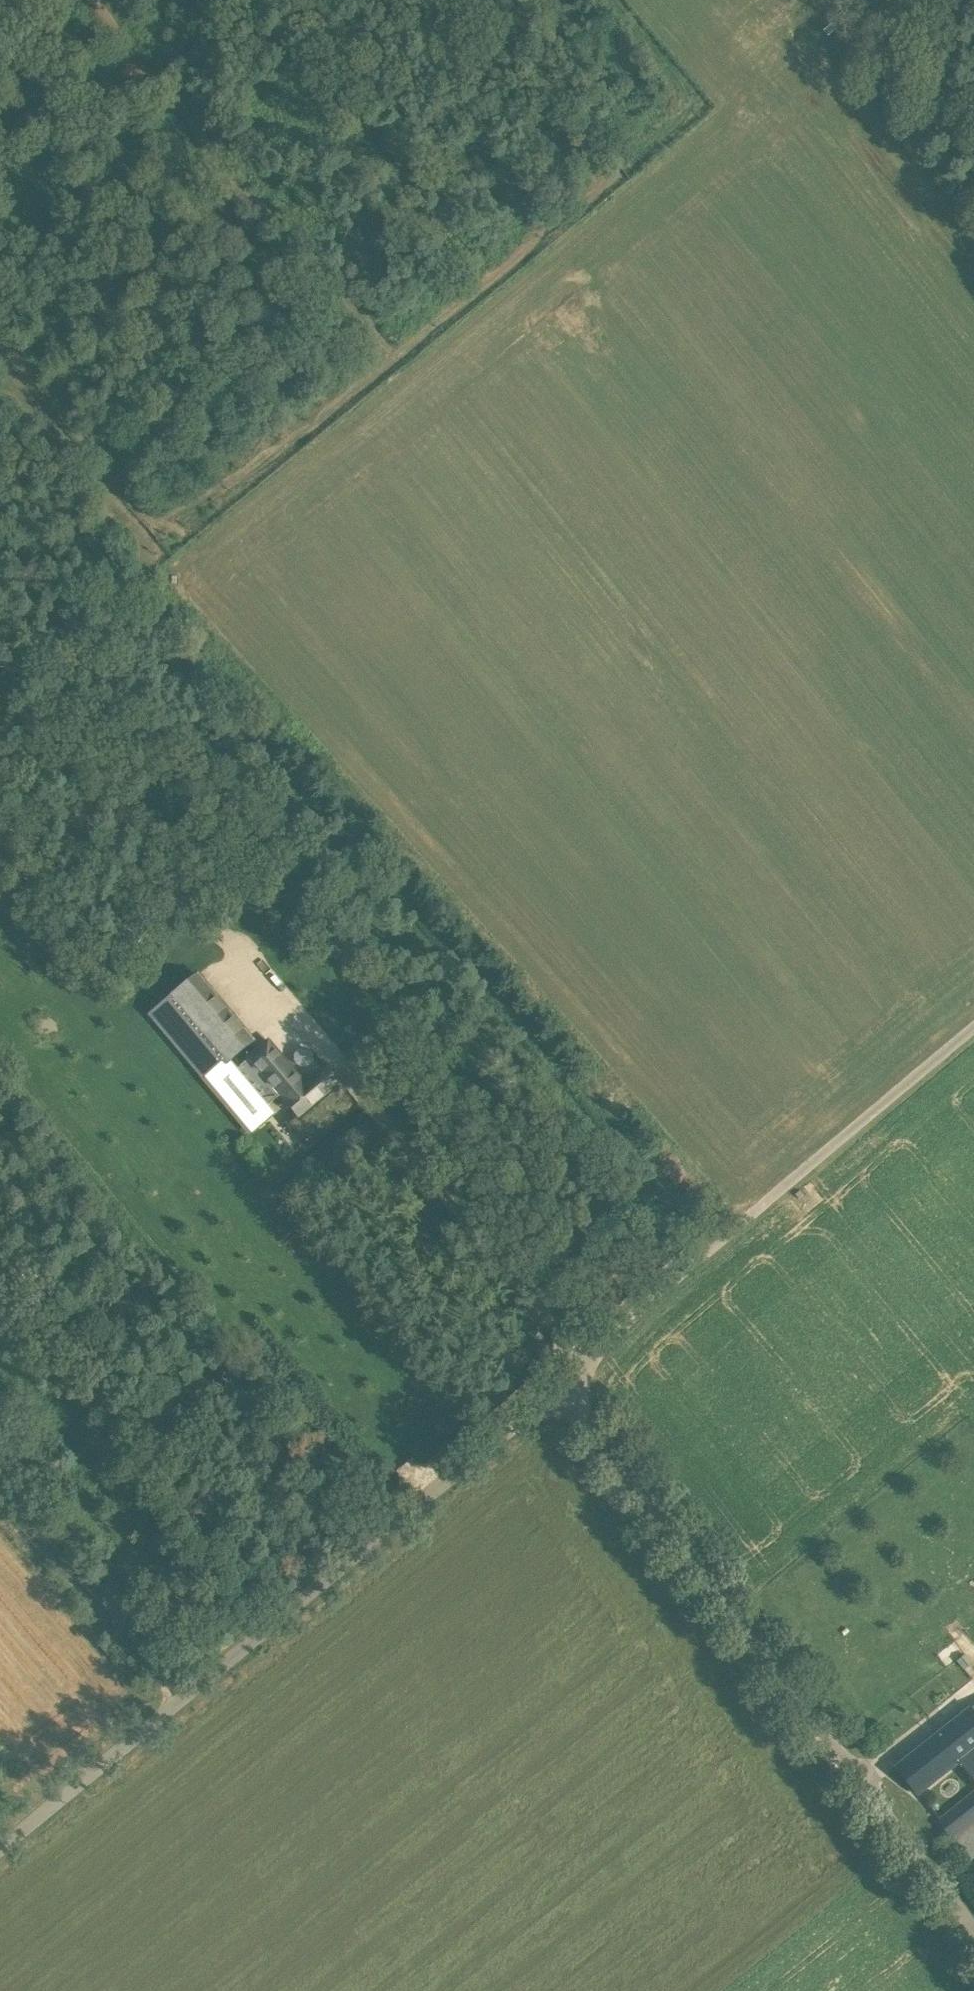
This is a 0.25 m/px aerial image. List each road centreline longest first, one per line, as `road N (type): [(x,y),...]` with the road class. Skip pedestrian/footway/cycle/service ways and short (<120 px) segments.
road 1 (unclassified): [(973,1917),(566,1384)]
road 2 (unclassified): [(566,1384),(973,1035)]
road 3 (unclassified): [(184,1699),(566,1384)]
road 4 (unclassified): [(184,1699),(0,1498)]
road 5 (unclassified): [(0,1848),(184,1699)]

